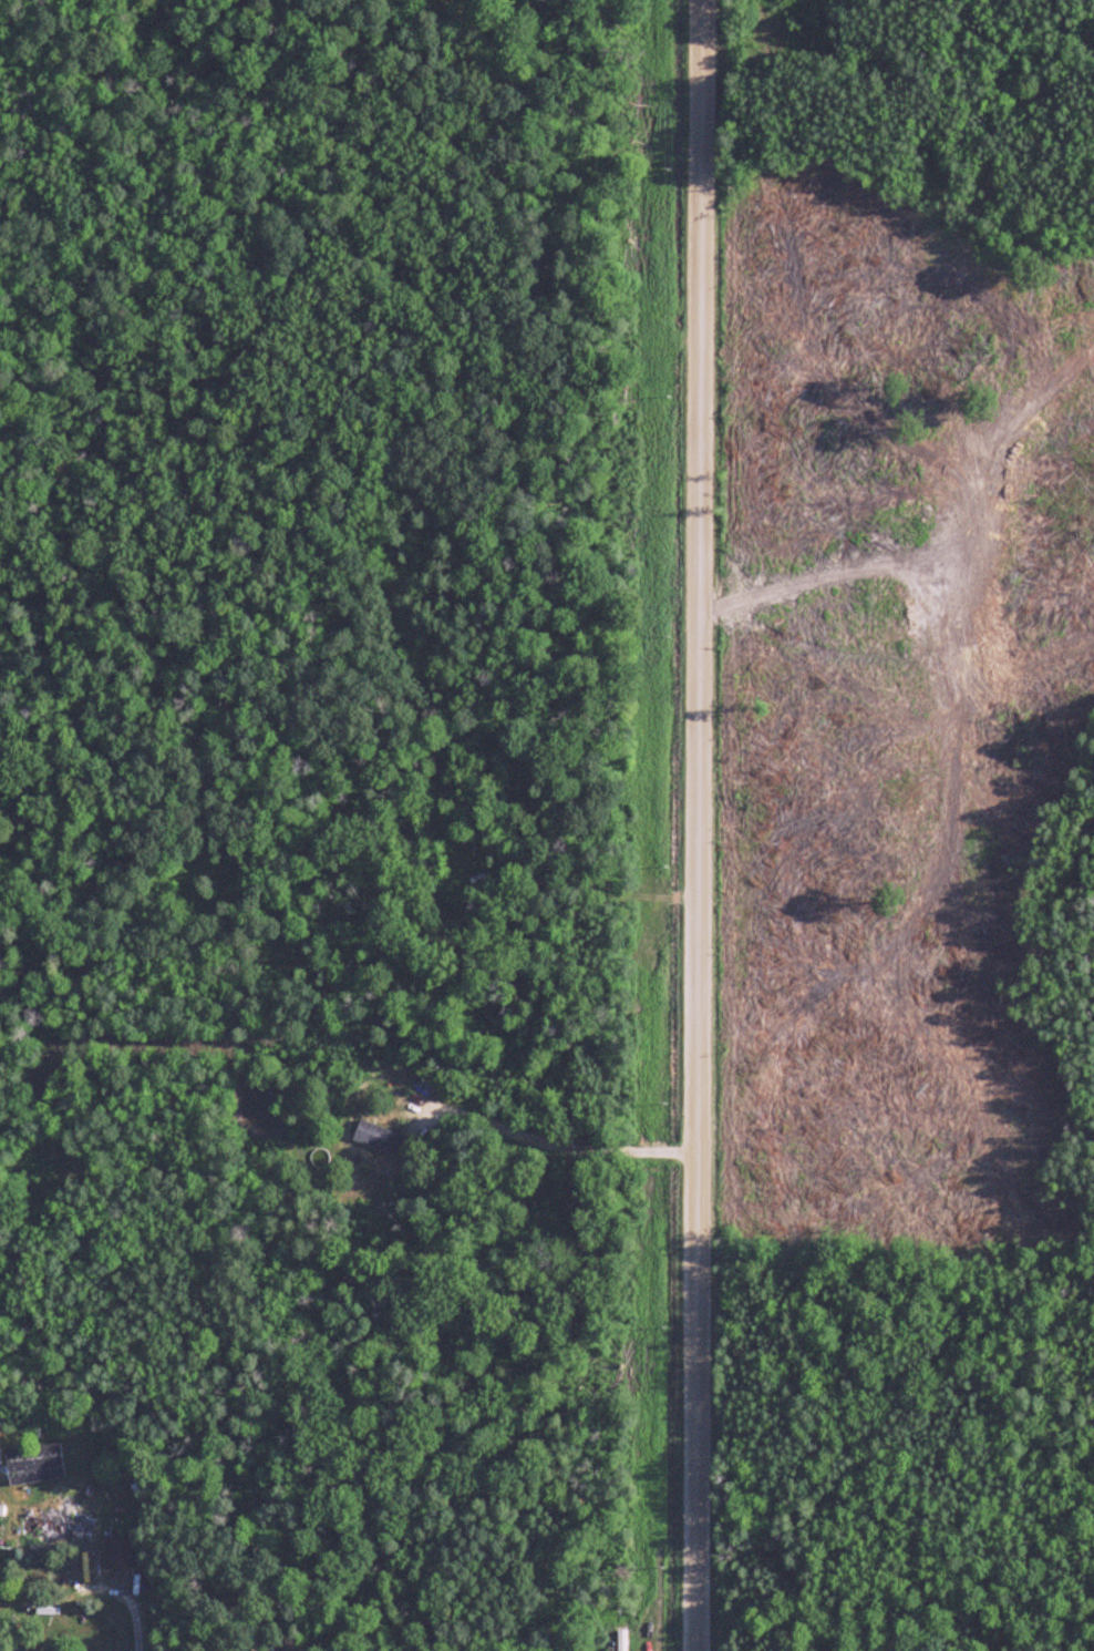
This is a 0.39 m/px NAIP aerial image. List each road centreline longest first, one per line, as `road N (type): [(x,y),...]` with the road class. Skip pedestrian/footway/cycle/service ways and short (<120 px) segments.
road 1 (residential): [(692,1650),(700,0)]

